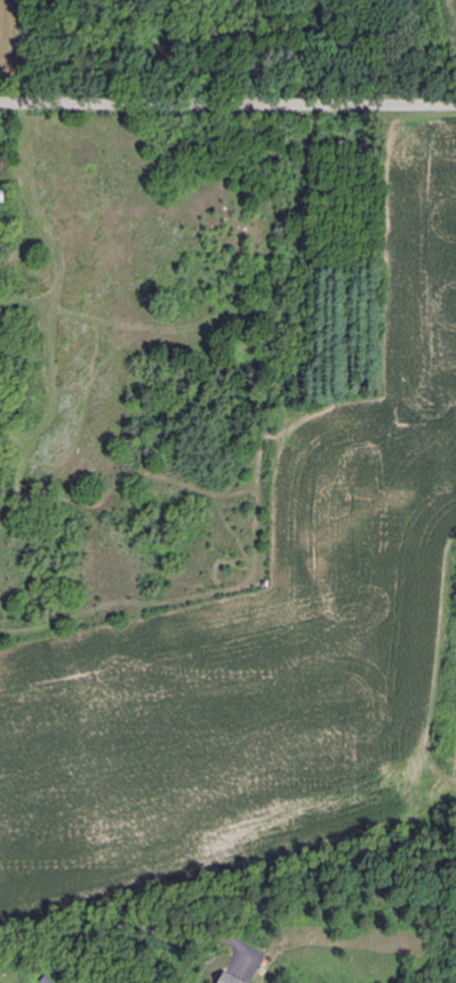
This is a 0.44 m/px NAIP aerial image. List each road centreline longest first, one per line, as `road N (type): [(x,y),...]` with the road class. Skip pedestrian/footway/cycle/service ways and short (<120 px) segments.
road 1 (residential): [(0,107),(455,114)]

